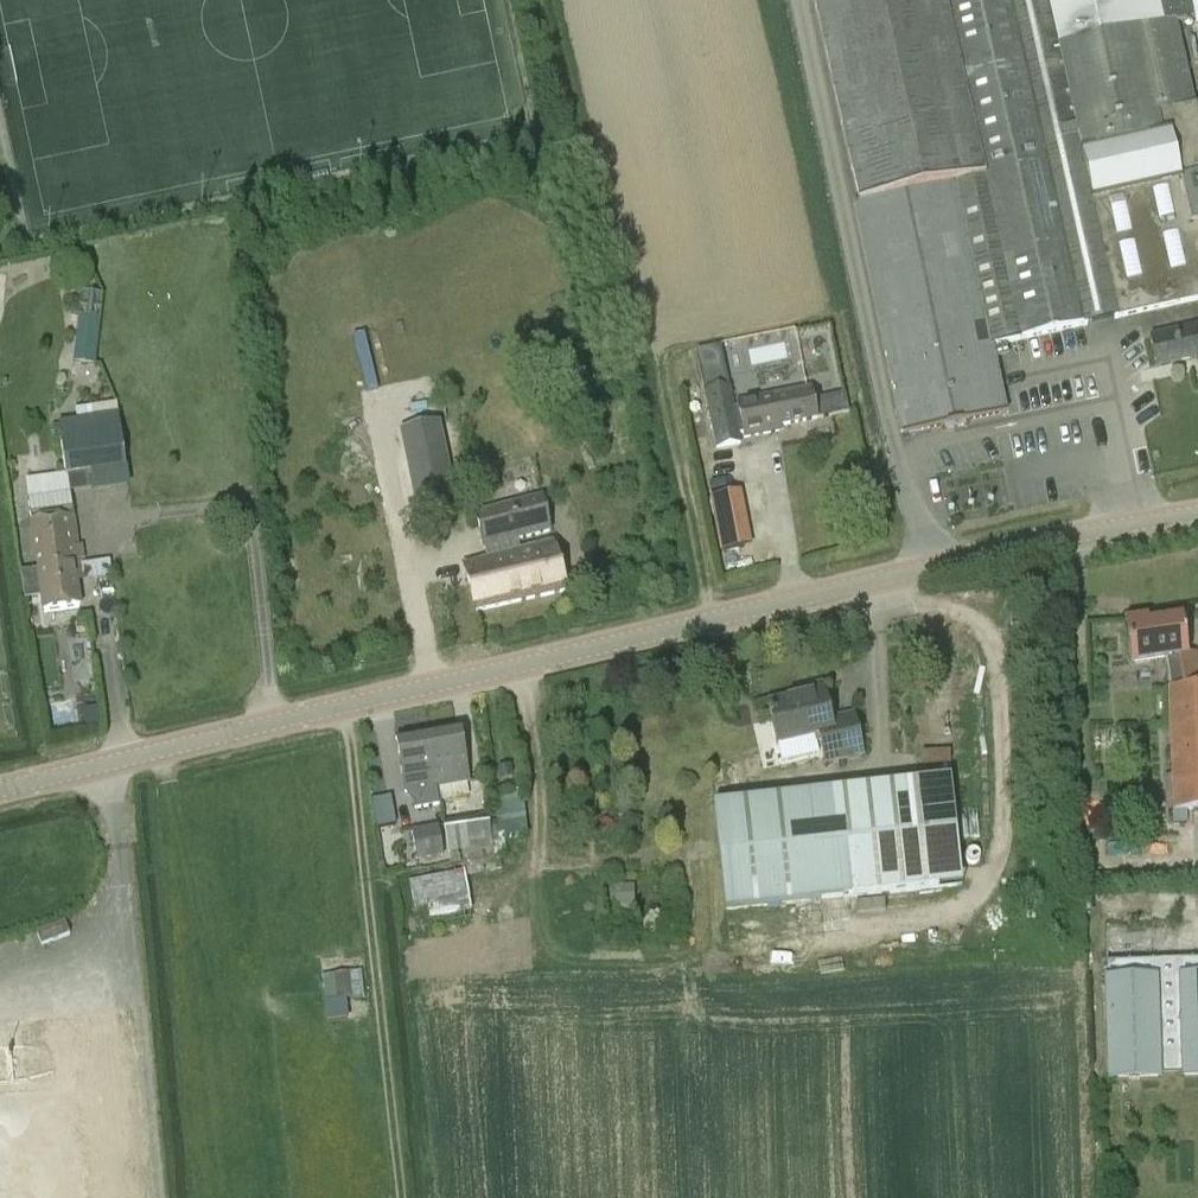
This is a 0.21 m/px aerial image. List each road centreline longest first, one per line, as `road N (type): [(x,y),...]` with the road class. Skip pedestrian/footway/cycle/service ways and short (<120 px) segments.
road 1 (tertiary): [(0,787),(886,578),(1197,513)]
road 2 (track): [(519,665),(534,748),(538,908)]
road 3 (track): [(659,384),(715,618)]

